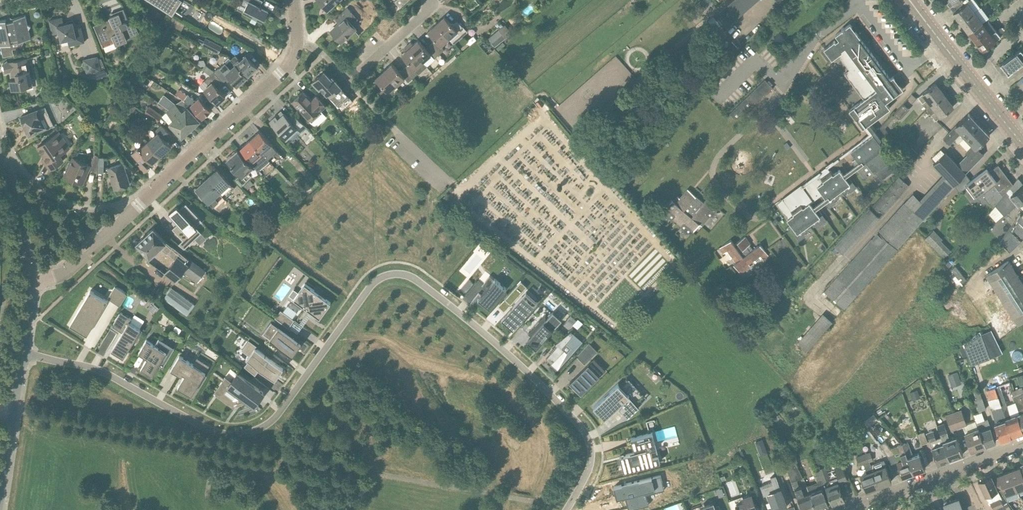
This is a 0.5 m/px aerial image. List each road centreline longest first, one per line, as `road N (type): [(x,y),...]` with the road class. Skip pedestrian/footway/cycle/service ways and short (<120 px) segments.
road 1 (residential): [(23,354),(86,368),(217,432),(255,430),(287,401),(371,284),(402,274),(499,345),(581,425),(591,458),(567,509)]
road 2 (residential): [(33,280),(69,270),(279,75),(297,42)]
road 3 (residential): [(1022,443),(846,509)]
road 4 (tertiary): [(1022,145),(910,0)]
road 5 (residential): [(0,500),(23,354)]
road 6 (residential): [(33,280),(0,153)]

